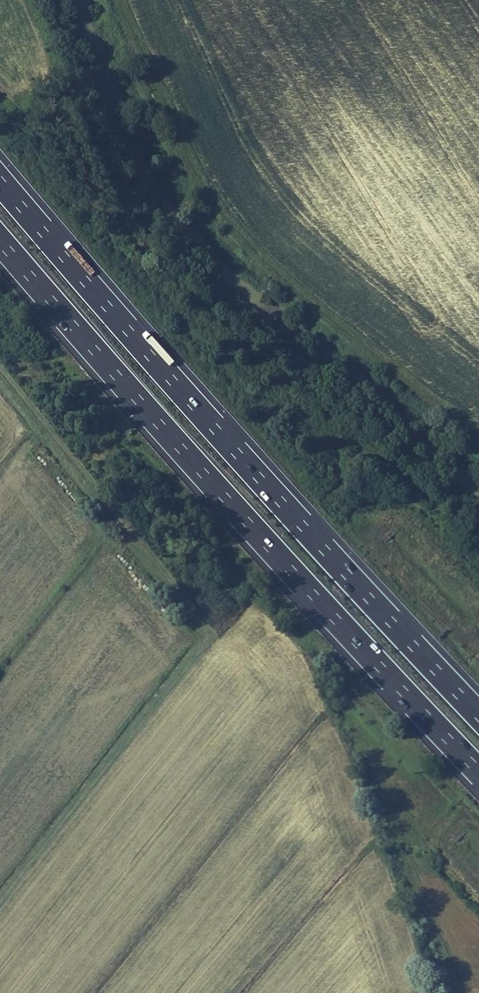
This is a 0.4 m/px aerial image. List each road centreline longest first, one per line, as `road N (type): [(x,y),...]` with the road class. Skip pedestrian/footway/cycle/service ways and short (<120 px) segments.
road 1 (motorway): [(478,715),(0,182)]
road 2 (motorway): [(0,240),(478,770)]
road 3 (track): [(0,900),(201,645),(202,628),(0,373)]

